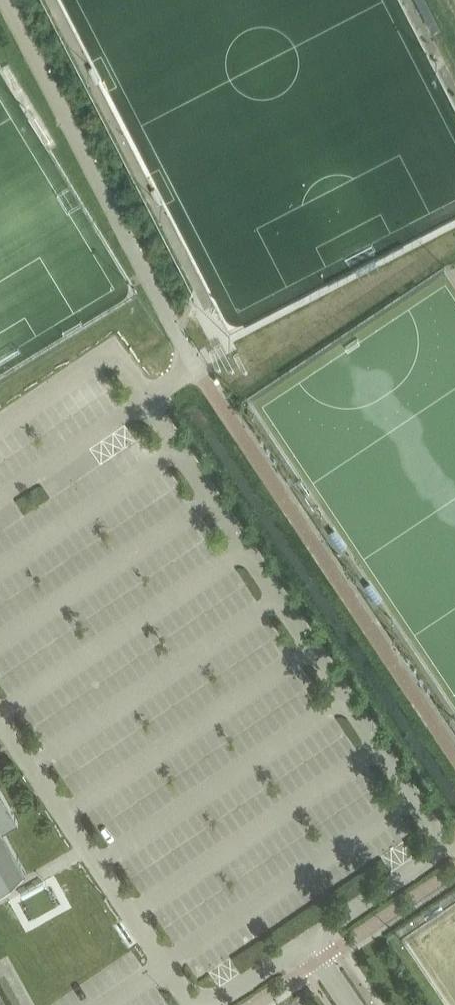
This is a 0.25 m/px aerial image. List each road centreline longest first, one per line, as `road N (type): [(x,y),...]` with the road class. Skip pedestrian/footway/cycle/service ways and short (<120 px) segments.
road 1 (unclassified): [(0,718),(193,1004)]
road 2 (unclassified): [(448,852),(309,946)]

